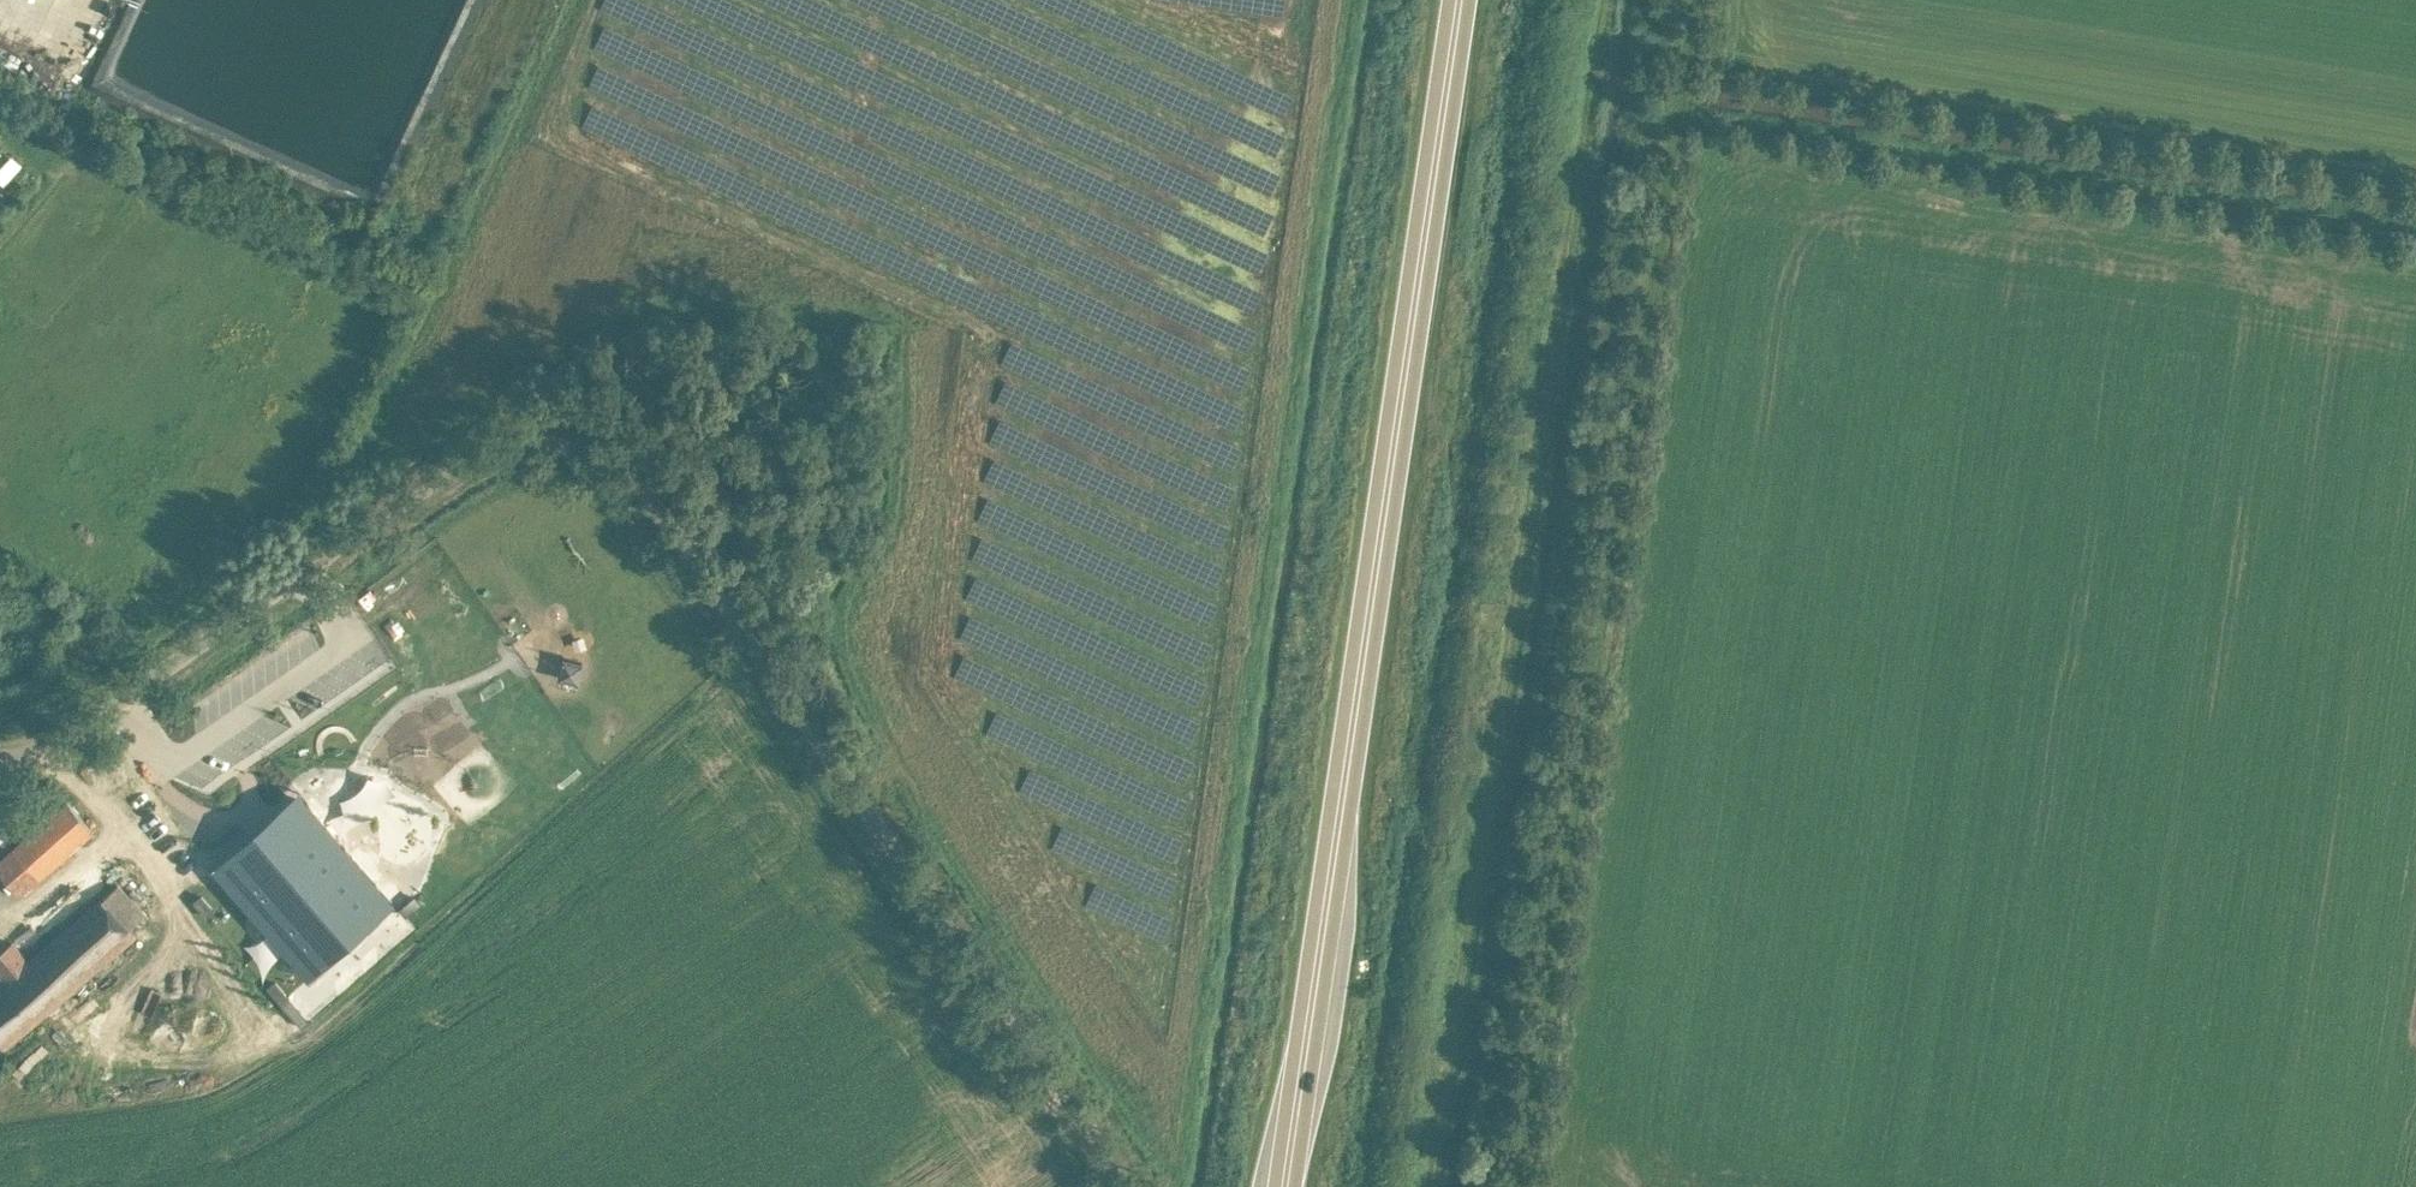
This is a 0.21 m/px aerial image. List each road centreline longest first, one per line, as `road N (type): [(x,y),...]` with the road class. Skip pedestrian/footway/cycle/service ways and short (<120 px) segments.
road 1 (unclassified): [(1134,1186),(1124,1157),(656,504),(616,465),(572,446),(514,441),(469,460),(73,731),(0,758)]
road 2 (track): [(1511,1186),(1691,0)]
road 3 (primary): [(1286,1186),(1461,0)]

